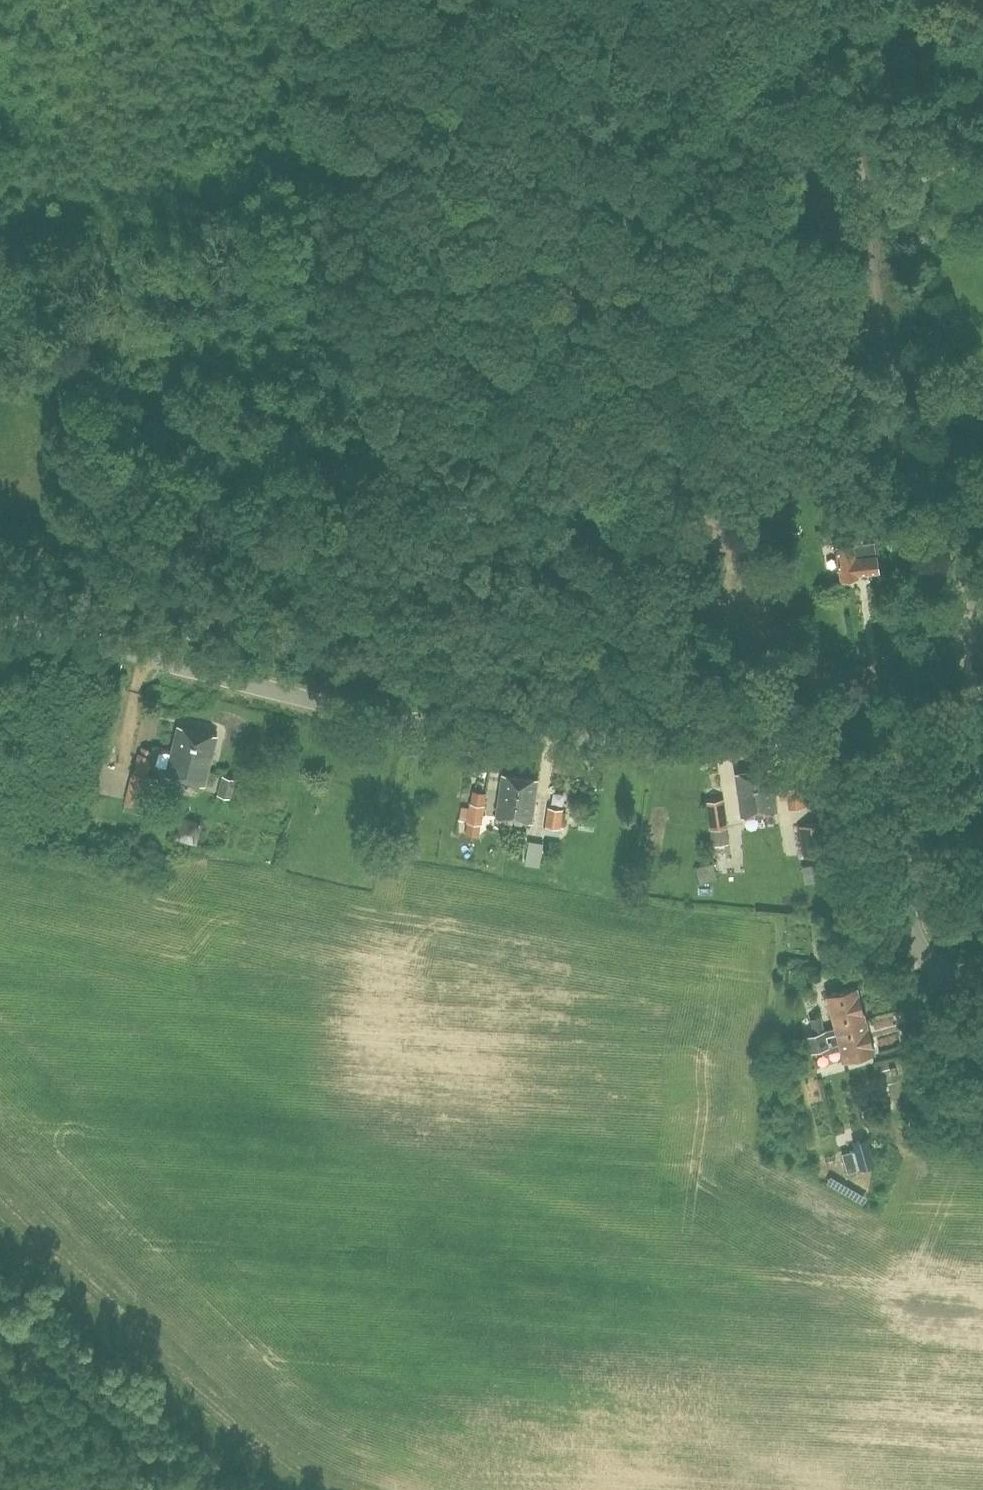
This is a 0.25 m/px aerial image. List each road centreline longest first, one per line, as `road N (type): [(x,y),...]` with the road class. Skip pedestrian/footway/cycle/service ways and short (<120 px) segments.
road 1 (unclassified): [(0,620),(433,723),(640,738),(853,719),(885,754),(920,949),(941,971),(982,972)]
road 2 (track): [(982,627),(905,454),(892,402)]
road 3 (track): [(865,725),(977,691),(982,679)]

